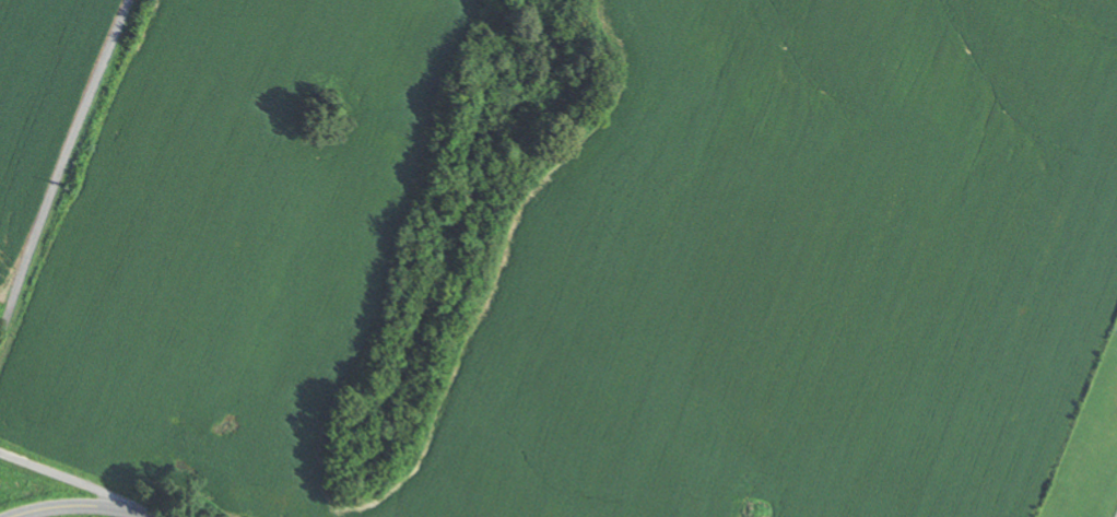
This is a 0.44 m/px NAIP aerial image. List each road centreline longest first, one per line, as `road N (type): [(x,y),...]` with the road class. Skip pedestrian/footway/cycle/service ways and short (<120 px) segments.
road 1 (residential): [(0,342),(132,0)]
road 2 (residential): [(0,452),(138,513)]
road 3 (secondary): [(153,516),(84,505),(11,516)]

